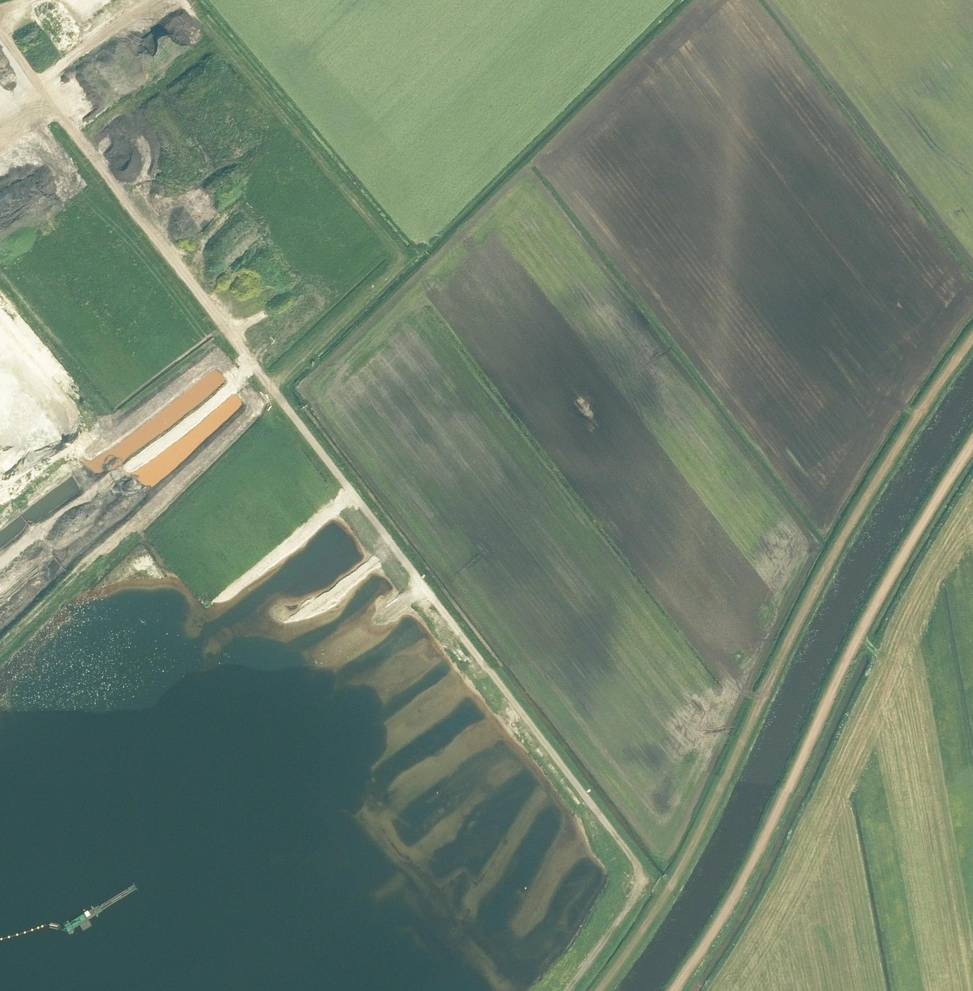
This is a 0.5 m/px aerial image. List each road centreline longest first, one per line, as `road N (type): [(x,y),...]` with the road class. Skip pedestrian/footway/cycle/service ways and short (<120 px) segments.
road 1 (track): [(673,990),(758,852),(881,593),(972,442)]
road 2 (track): [(972,336),(862,502),(763,694)]

